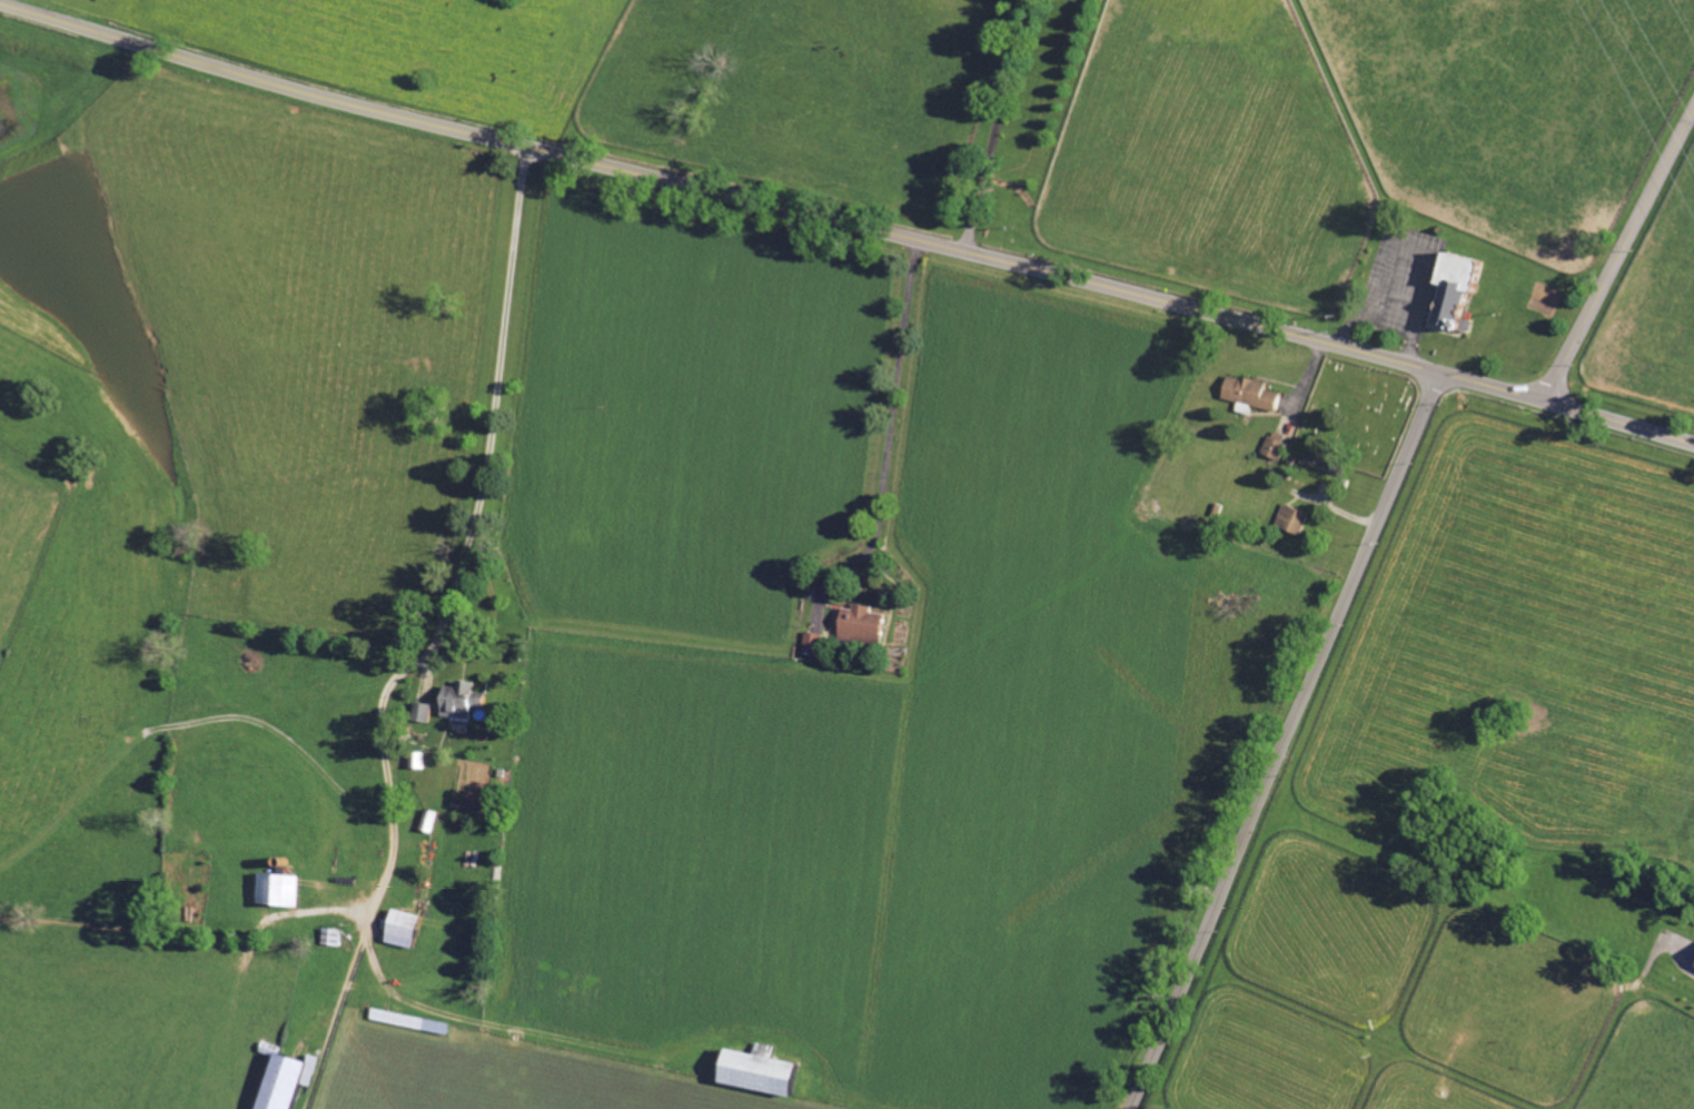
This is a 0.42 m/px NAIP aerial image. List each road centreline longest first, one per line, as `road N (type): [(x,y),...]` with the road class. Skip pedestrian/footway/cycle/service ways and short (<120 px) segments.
road 1 (secondary): [(1693,444),(1328,345),(321,99),(0,4)]
road 2 (secondary): [(1131,1108),(1440,375)]
road 3 (residential): [(1546,404),(1693,119)]

